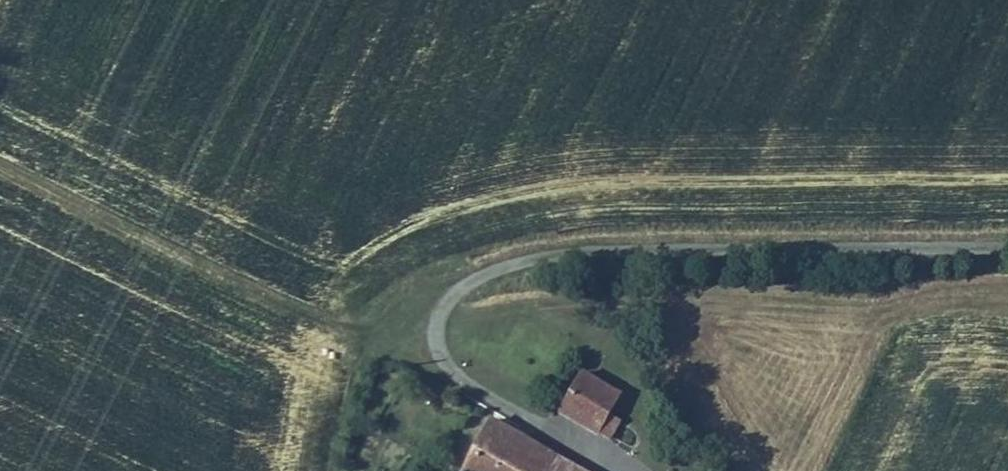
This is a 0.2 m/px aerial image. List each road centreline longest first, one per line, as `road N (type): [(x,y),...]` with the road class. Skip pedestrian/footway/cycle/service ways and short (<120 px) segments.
road 1 (residential): [(631,470),(472,387),(437,350),(439,309),(484,274),(568,255),(1007,250)]
road 2 (track): [(0,160),(359,327),(439,309)]

